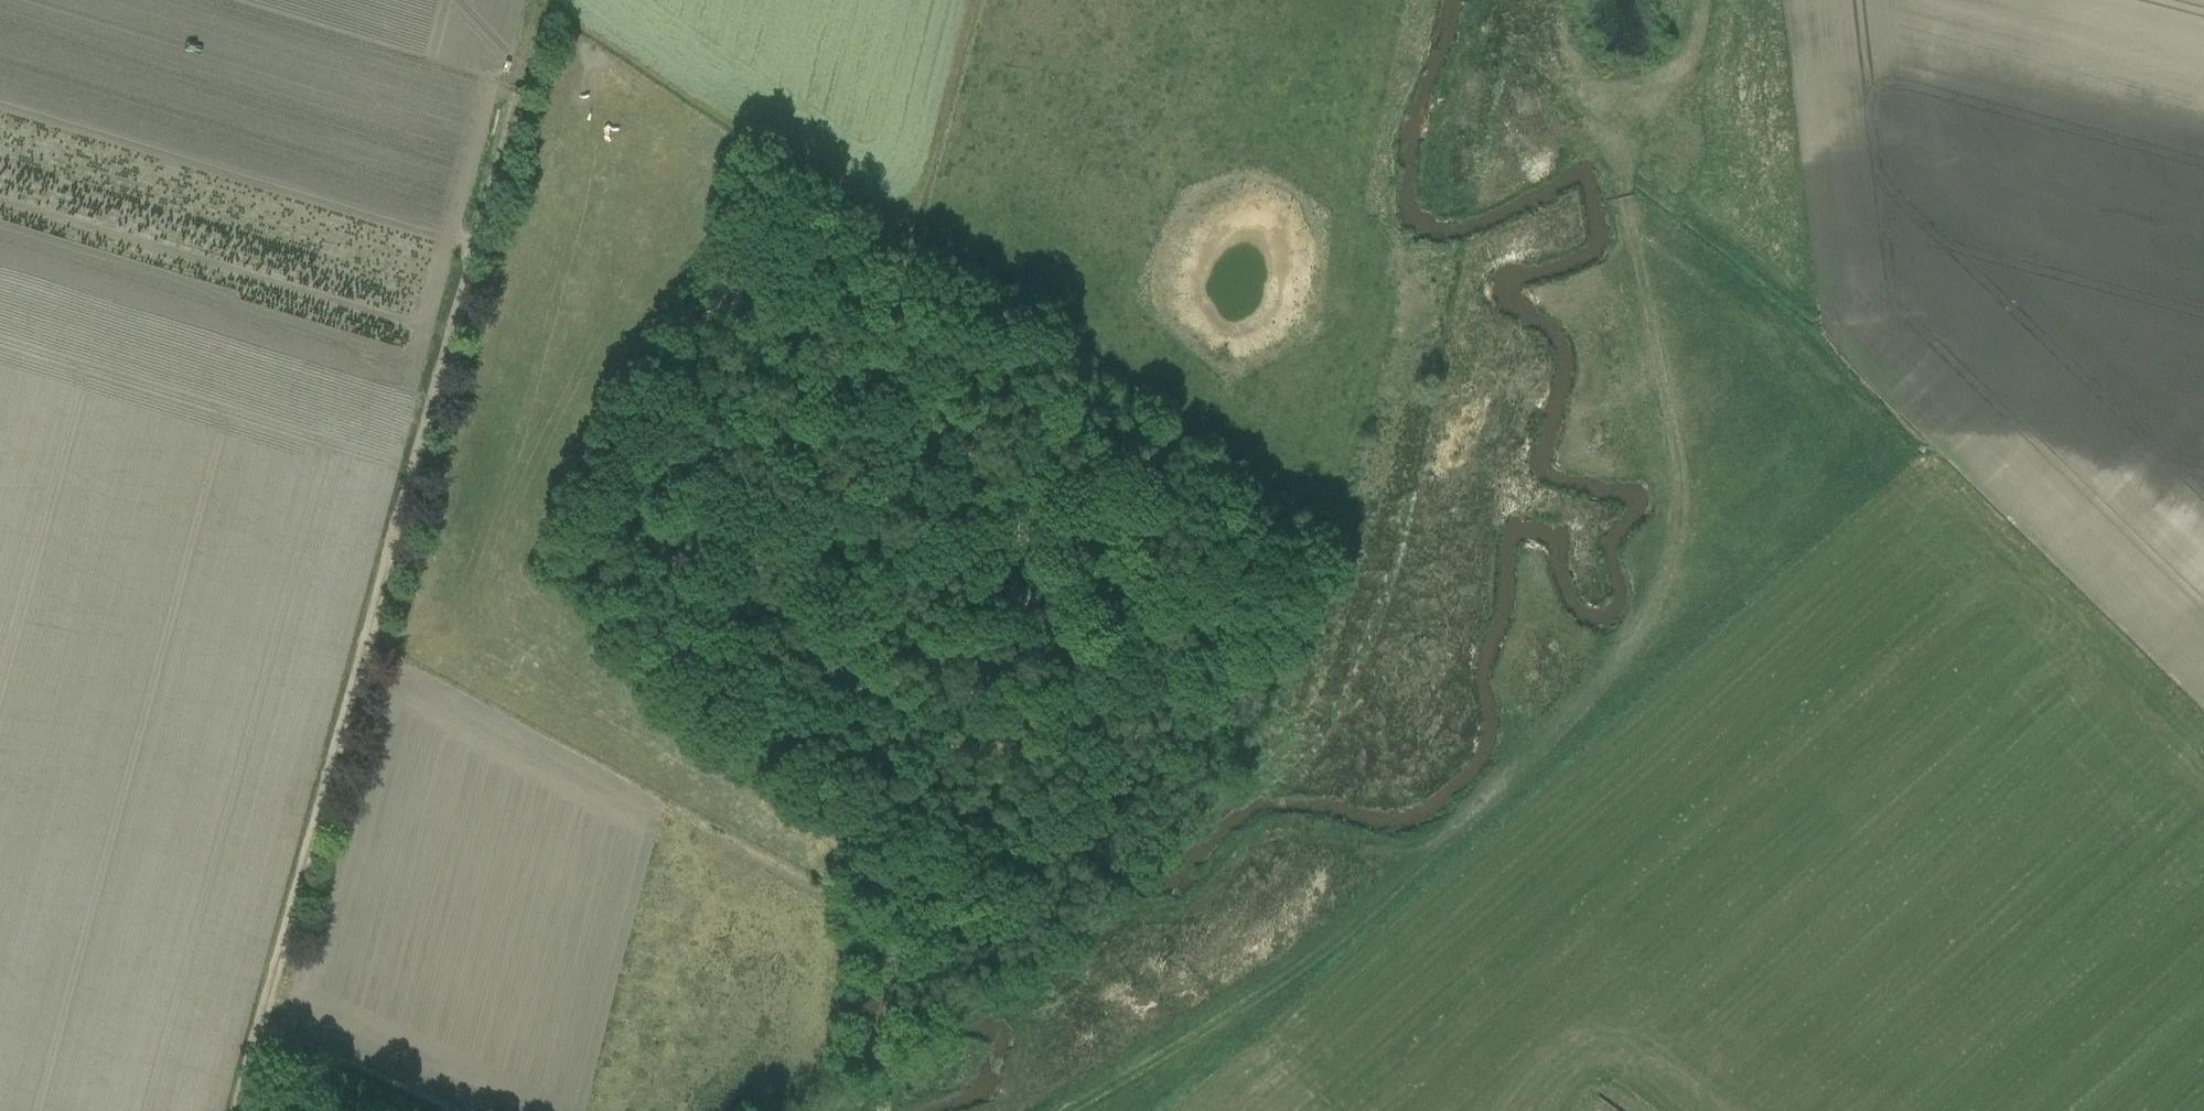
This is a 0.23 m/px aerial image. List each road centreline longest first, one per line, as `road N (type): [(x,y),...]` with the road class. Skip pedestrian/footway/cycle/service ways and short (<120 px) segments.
road 1 (track): [(236,1110),(453,366),(547,4)]

